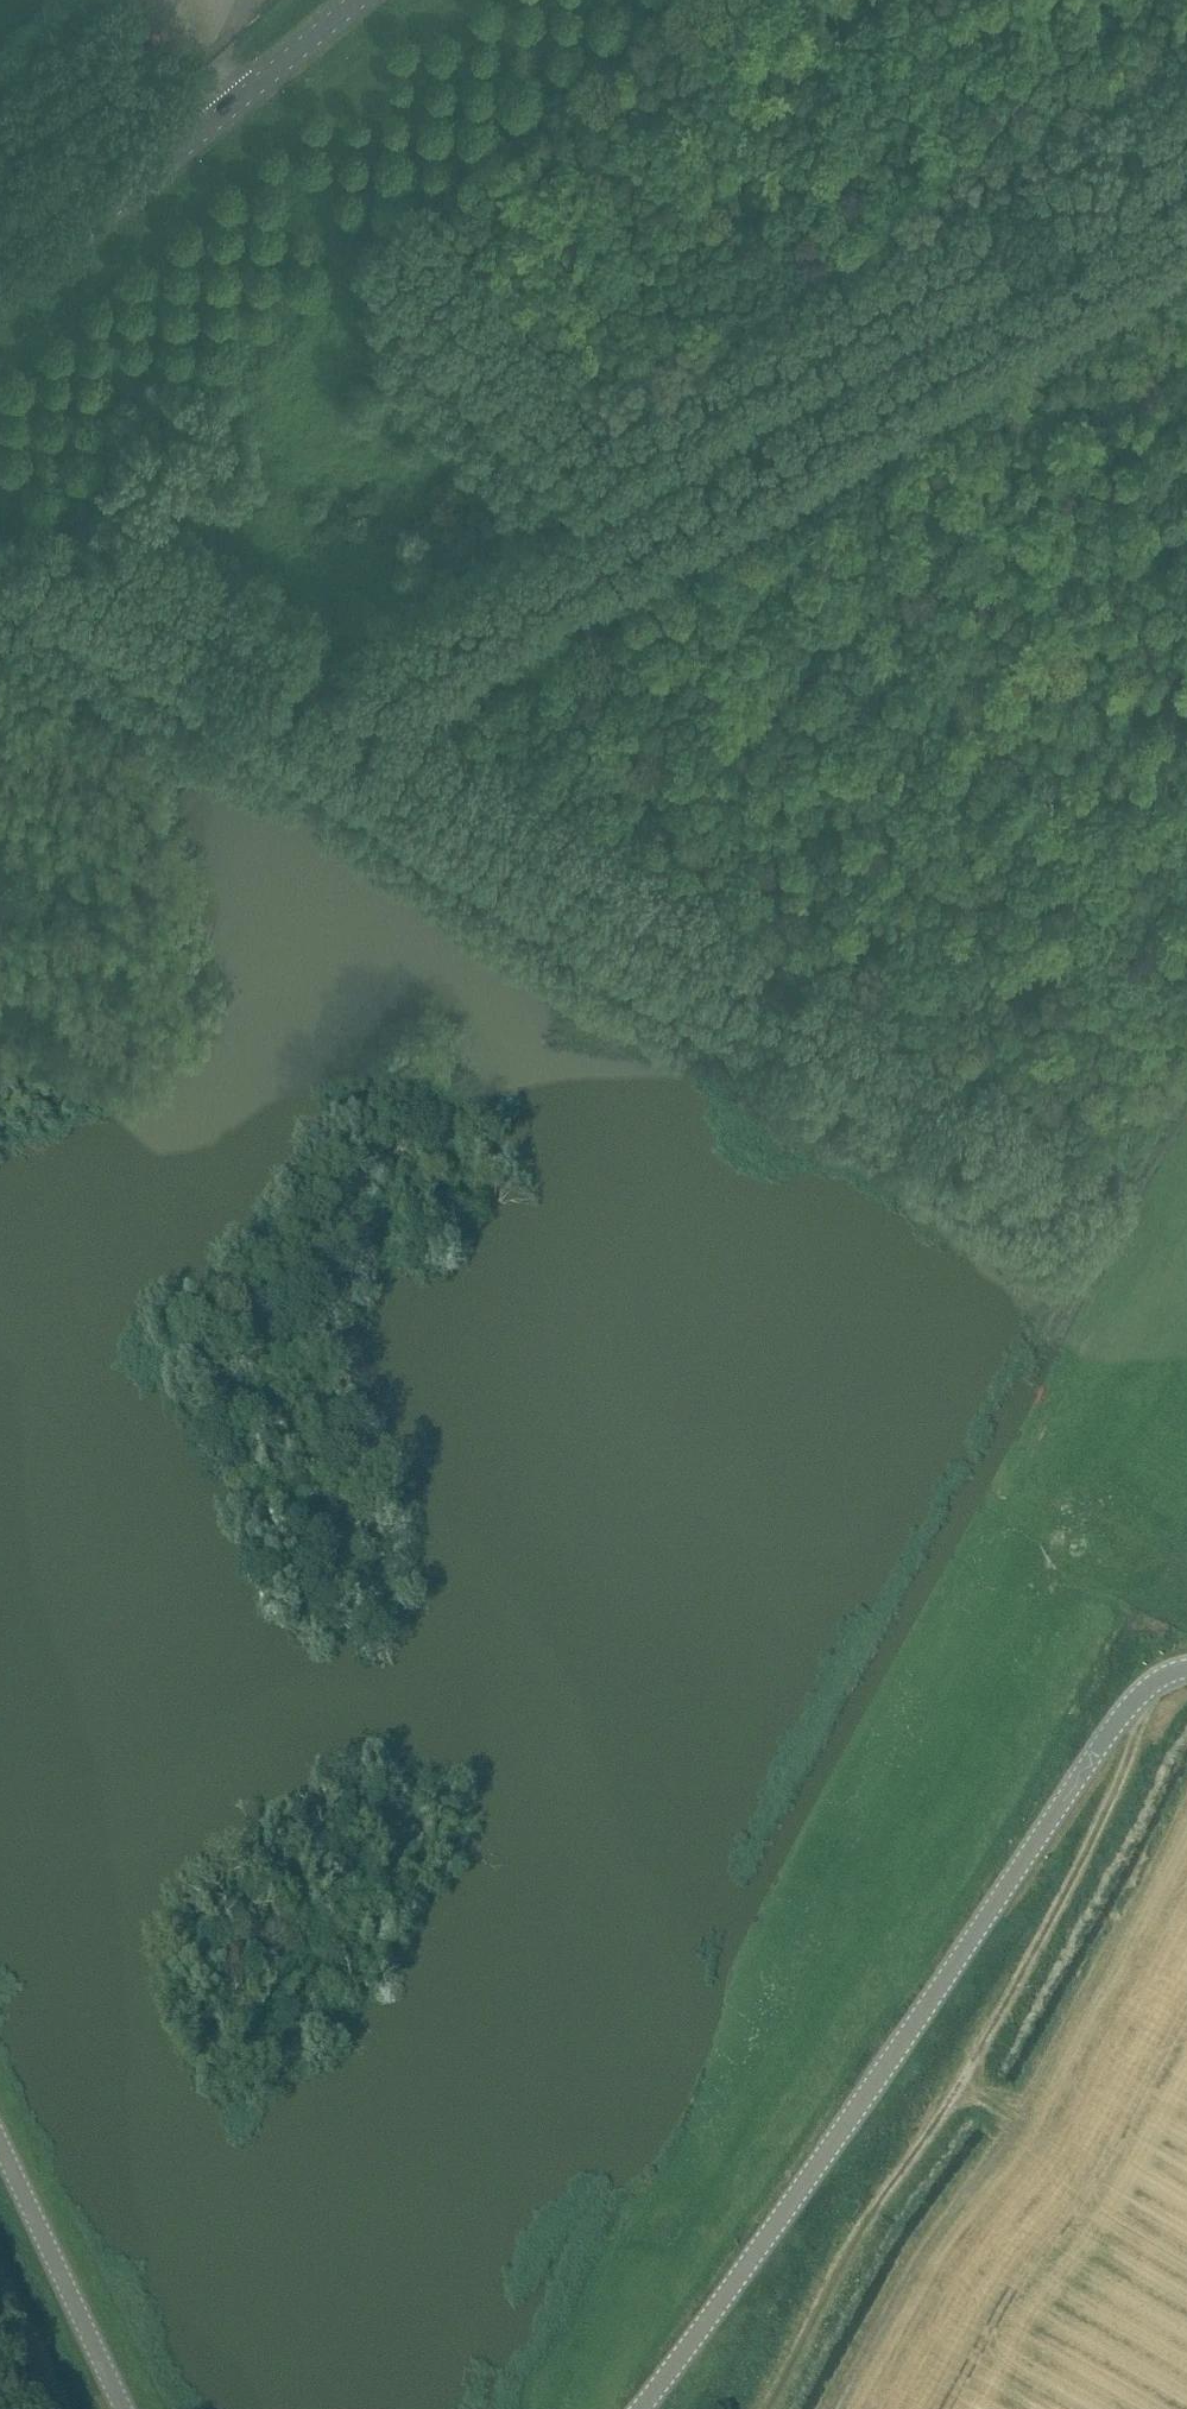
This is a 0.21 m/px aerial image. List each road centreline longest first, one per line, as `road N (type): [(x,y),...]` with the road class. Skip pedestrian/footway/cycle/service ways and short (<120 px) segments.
road 1 (tertiary): [(650,2408),(794,2216),(1109,1732),(1144,1694),(1186,1670)]
road 2 (track): [(1123,1717),(1124,1744),(1058,1906),(977,2053),(873,2205),(761,2408)]
road 3 (tertiary): [(0,305),(360,0)]
road 4 (tertiary): [(121,2408),(0,2147)]

